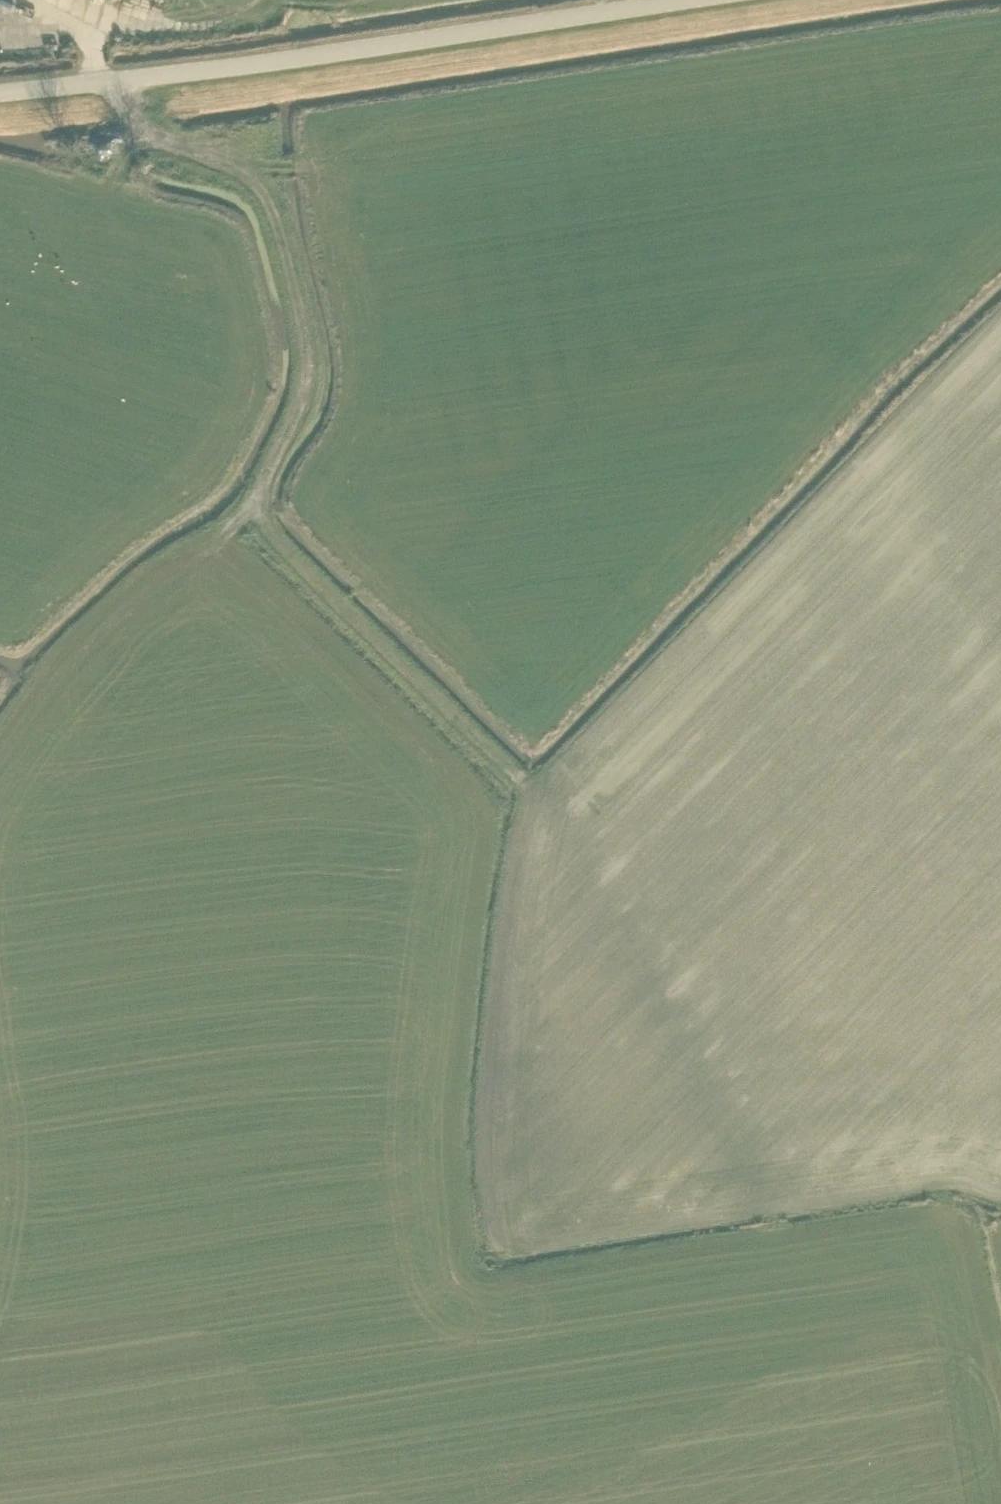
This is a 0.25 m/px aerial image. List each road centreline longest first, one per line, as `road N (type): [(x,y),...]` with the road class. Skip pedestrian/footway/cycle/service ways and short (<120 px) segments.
road 1 (track): [(522,781),(263,523),(265,472),(318,404),(312,317),(276,197),(188,153),(107,81)]
road 2 (tertiary): [(0,92),(242,66),(676,0)]

